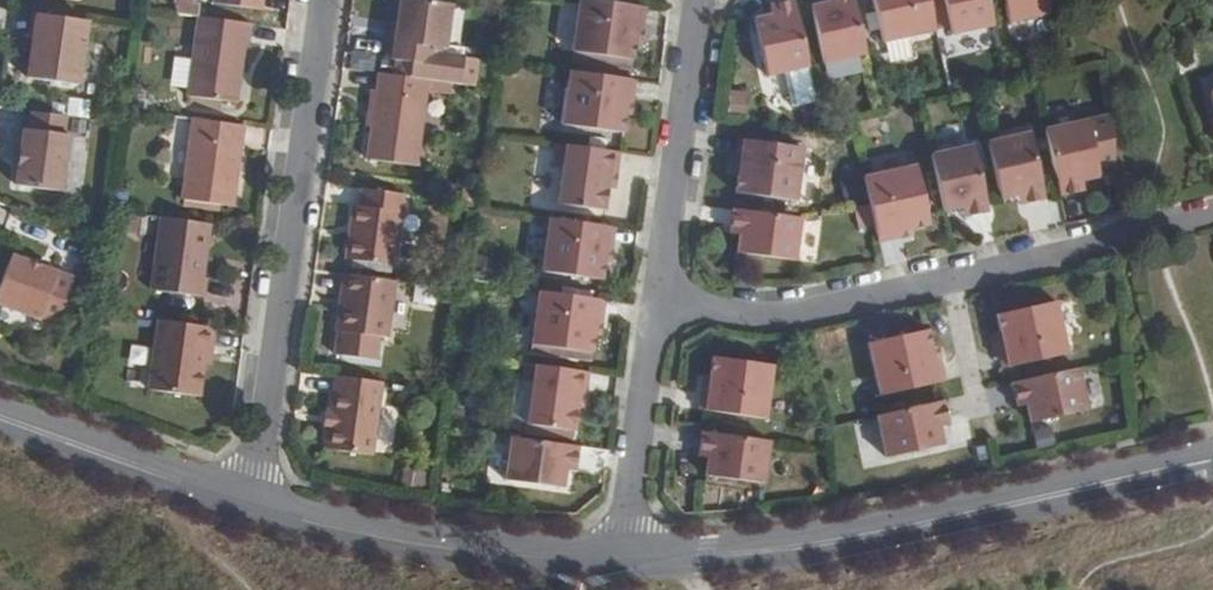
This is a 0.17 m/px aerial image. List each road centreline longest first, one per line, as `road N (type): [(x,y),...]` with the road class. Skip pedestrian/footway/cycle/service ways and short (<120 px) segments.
road 1 (residential): [(1212,461),(833,543),(626,557)]
road 2 (residential): [(655,308),(789,317),(1212,215)]
road 3 (residential): [(312,0),(268,411),(249,503)]
road 4 (residential): [(626,557),(443,545),(249,503)]
road 5 (residential): [(655,308),(691,0)]
road 6 (residential): [(249,503),(0,417)]
road 7 (residential): [(626,557),(655,308)]

